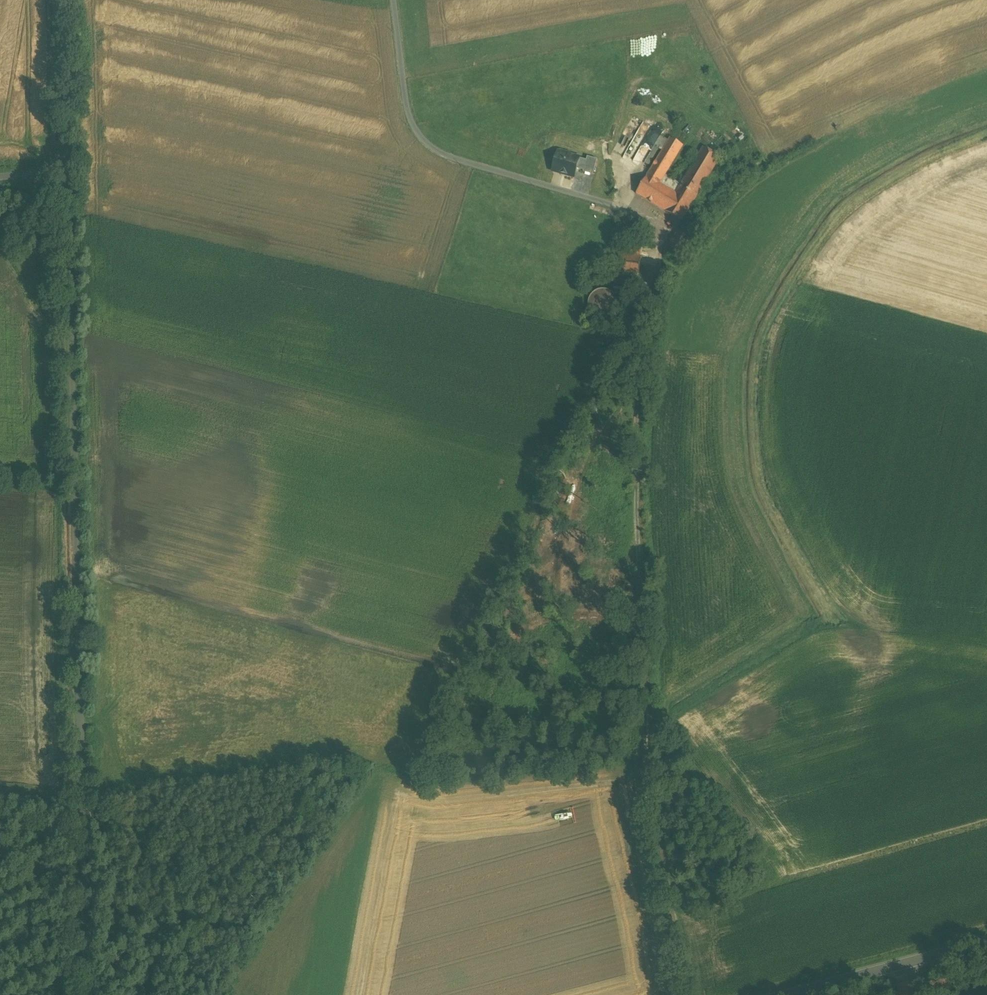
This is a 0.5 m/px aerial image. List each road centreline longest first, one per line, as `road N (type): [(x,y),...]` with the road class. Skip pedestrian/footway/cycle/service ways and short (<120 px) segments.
road 1 (unclassified): [(70,184),(87,677),(75,994)]
road 2 (secondary): [(986,943),(791,994)]
road 3 (unclassified): [(70,184),(60,0)]

